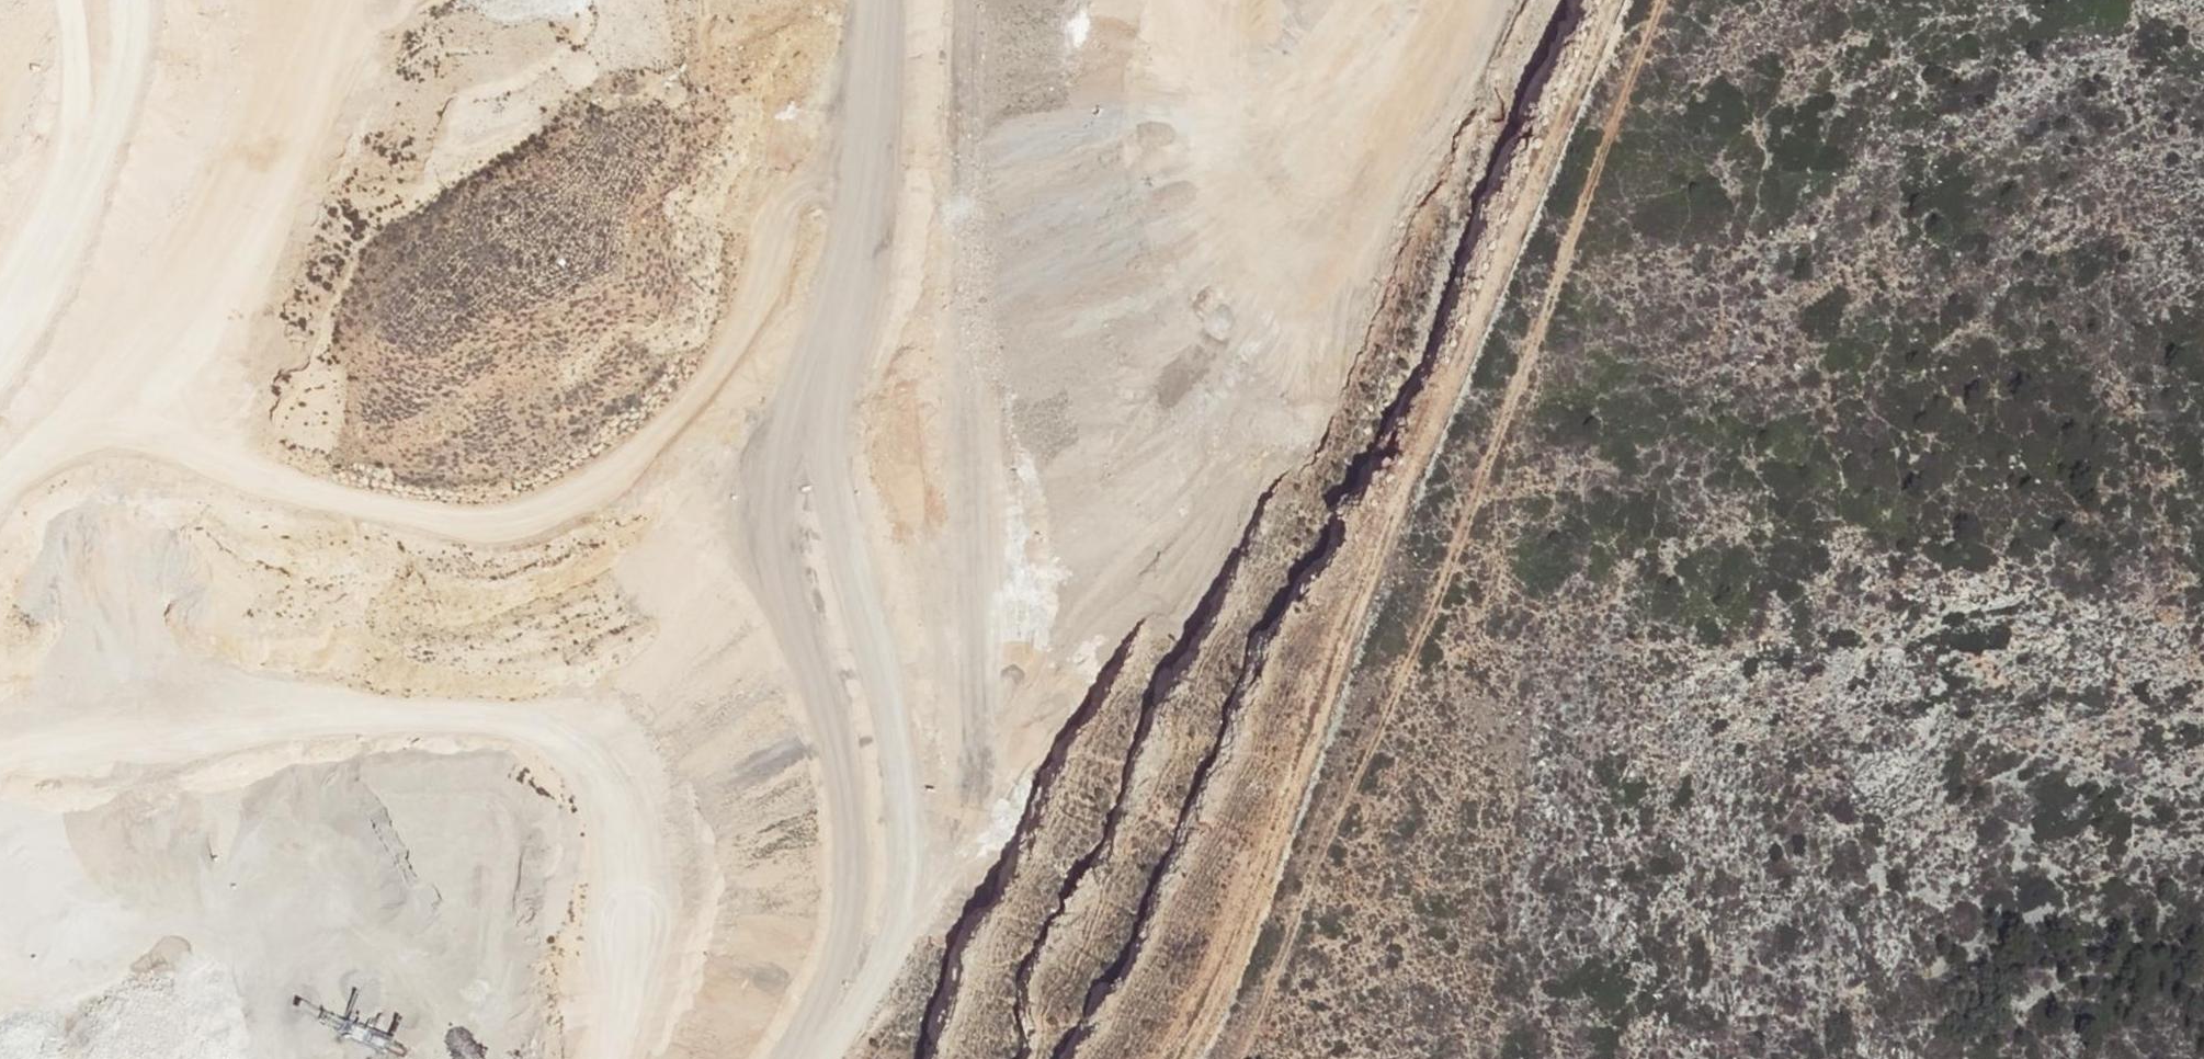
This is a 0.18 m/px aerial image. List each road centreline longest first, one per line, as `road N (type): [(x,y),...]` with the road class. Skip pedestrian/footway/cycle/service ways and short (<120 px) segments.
road 1 (track): [(1662,0),(1421,648),(1309,879),(1245,1043)]

